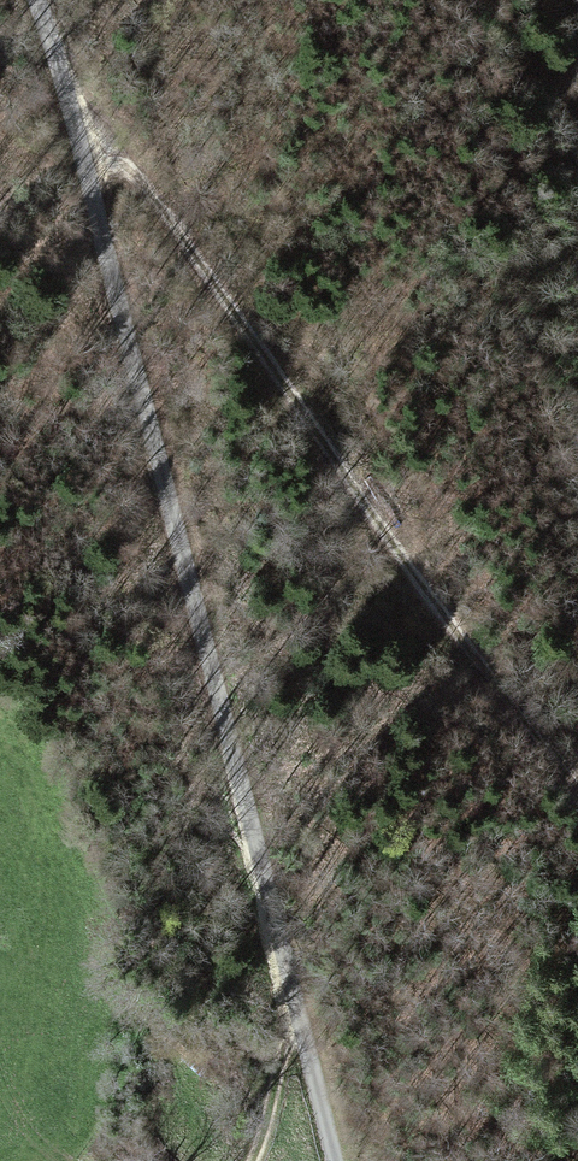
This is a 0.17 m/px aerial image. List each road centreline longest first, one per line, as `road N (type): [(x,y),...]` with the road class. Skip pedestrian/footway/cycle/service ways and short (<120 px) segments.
road 1 (track): [(37,0),(343,1160)]
road 2 (track): [(67,100),(577,781)]
road 3 (track): [(255,1160),(283,1062),(277,912)]

